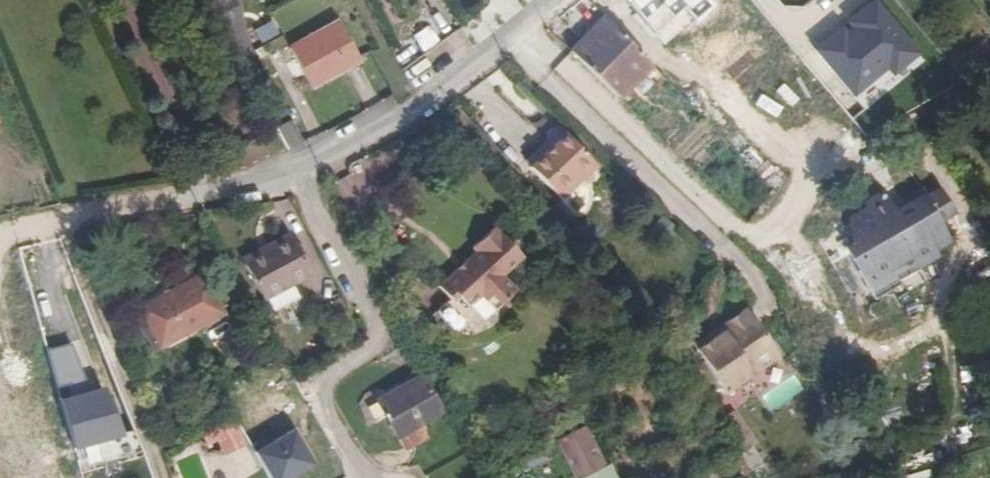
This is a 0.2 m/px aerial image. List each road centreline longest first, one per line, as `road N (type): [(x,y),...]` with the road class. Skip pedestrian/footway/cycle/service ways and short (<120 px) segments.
road 1 (residential): [(296,170),(376,319),(371,345),(334,366),(321,388),(363,477)]
road 2 (residential): [(296,170),(386,127),(549,0)]
road 3 (residential): [(114,213),(296,170)]

